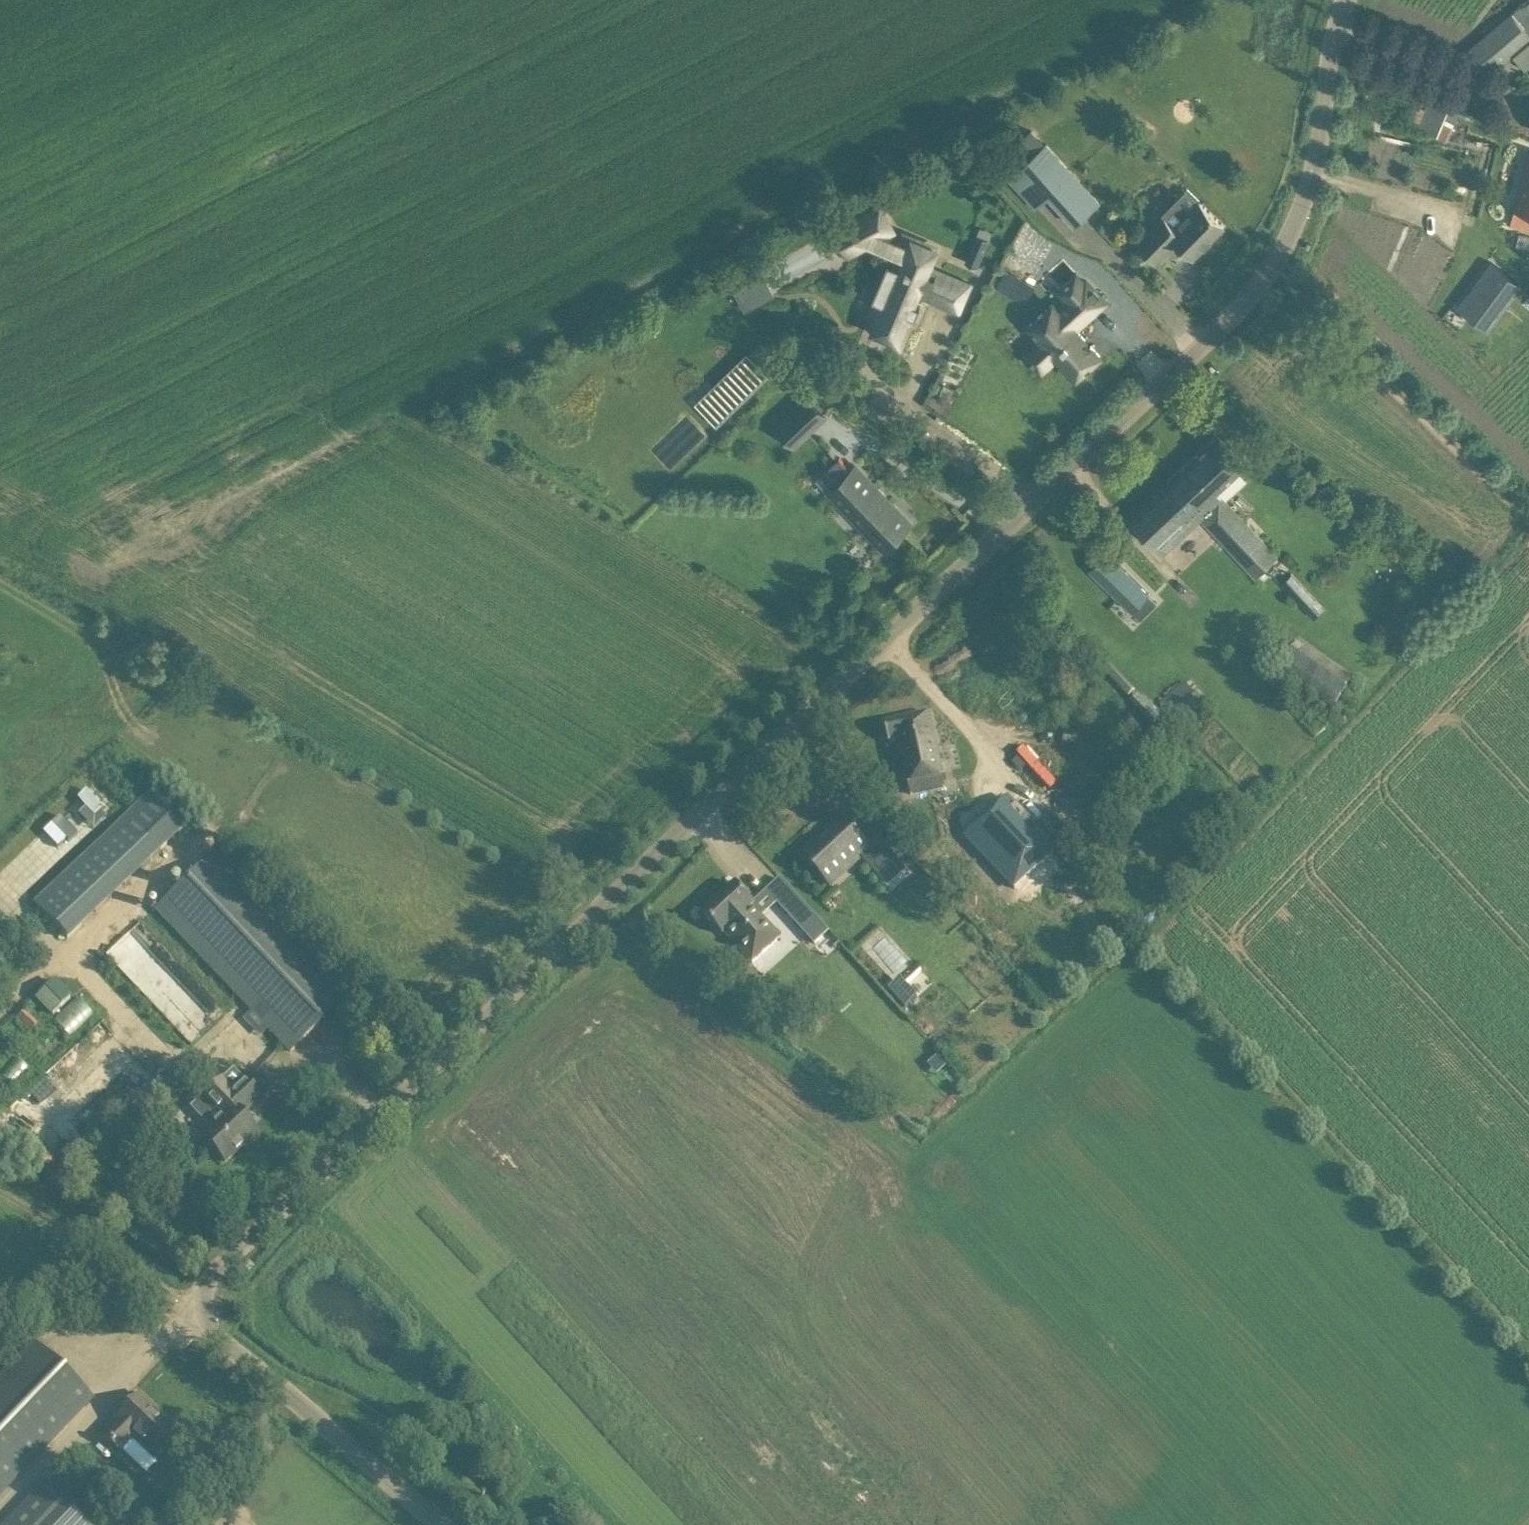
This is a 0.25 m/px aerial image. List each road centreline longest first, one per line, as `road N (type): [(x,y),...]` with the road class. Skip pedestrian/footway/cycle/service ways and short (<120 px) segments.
road 1 (unclassified): [(444,1524),(185,1306),(1280,264),(1316,173),(1344,0)]
road 2 (track): [(1528,524),(1280,264)]

